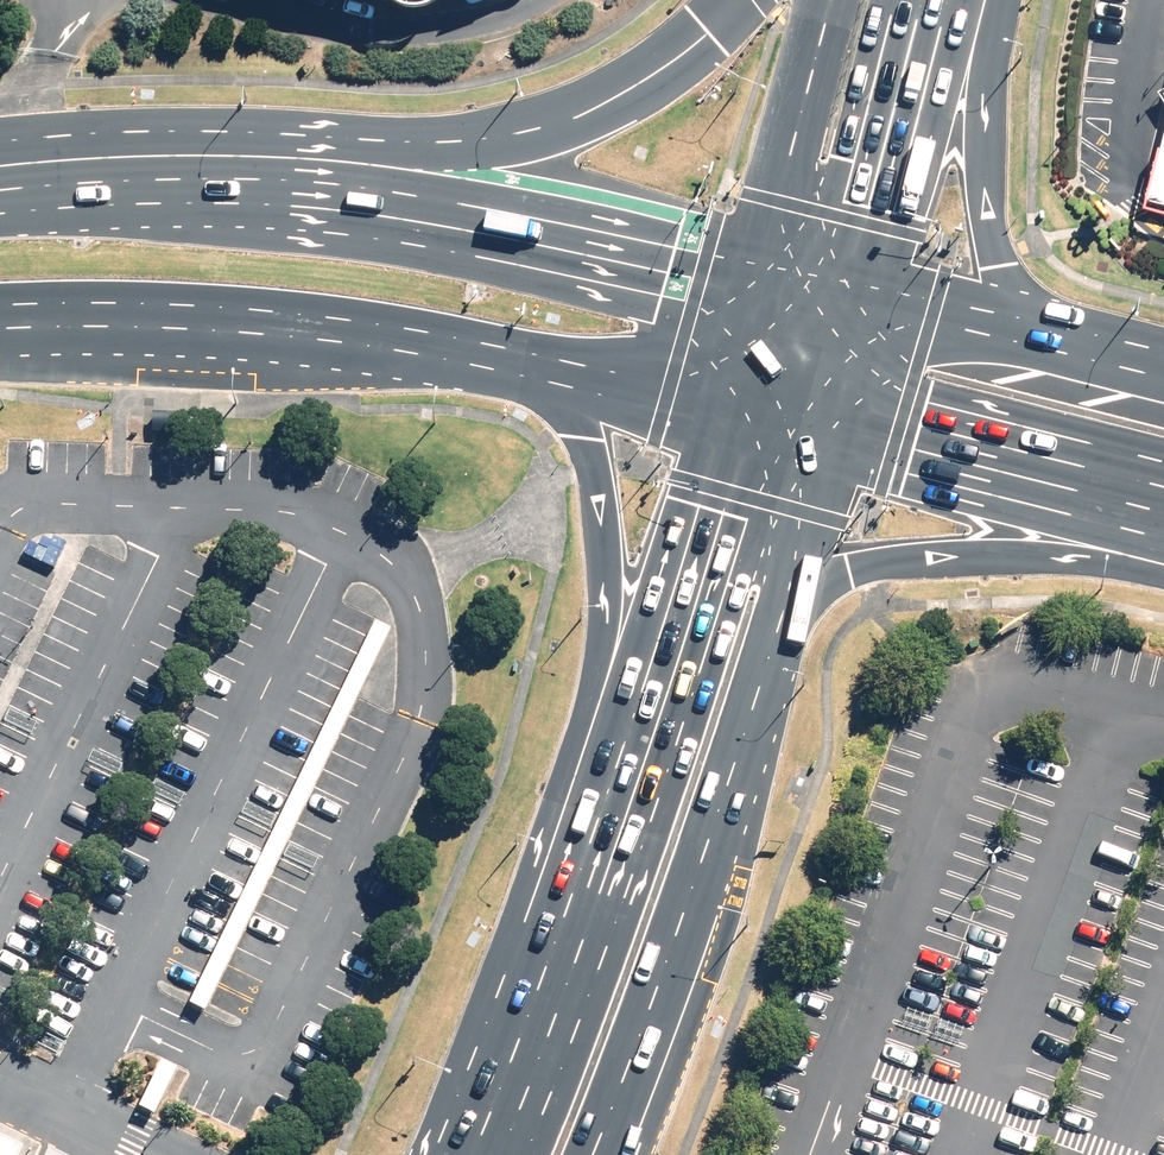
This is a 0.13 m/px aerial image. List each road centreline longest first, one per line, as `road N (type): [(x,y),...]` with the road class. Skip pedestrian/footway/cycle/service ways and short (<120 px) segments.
road 1 (primary): [(563,930),(608,574),(580,432),(512,365)]
road 2 (primary): [(773,614),(683,909),(592,1154)]
road 3 (primary): [(563,930),(710,398)]
road 4 (primary): [(512,365),(304,325),(142,311),(0,311)]
road 5 (primary): [(1163,550),(1105,560),(874,560),(773,614)]
road 6 (primary): [(372,179),(763,249)]
road 7 (primary): [(372,179),(647,65),(721,0)]
road 8 (primary): [(0,172),(372,179)]
road 9 (primary): [(1163,495),(843,419)]
road 10 (primary): [(996,0),(981,147),(991,228),(1031,312)]
road 11 (secondary): [(944,0),(882,273)]
road 12 (secondary): [(763,249),(827,0)]
road 13 (primary): [(488,1154),(563,930)]
road 14 (primary): [(843,419),(773,614)]
road 15 (primary): [(710,398),(512,365)]
road 16 (primary): [(710,398),(763,249)]
road 17 (primary): [(882,273),(1031,312)]
road 18 (primary): [(882,273),(843,419)]
road 19 (primary): [(1031,312),(1163,356)]
road 20 (primary): [(843,419),(710,398)]
road 21 (primary): [(763,249),(882,273)]

